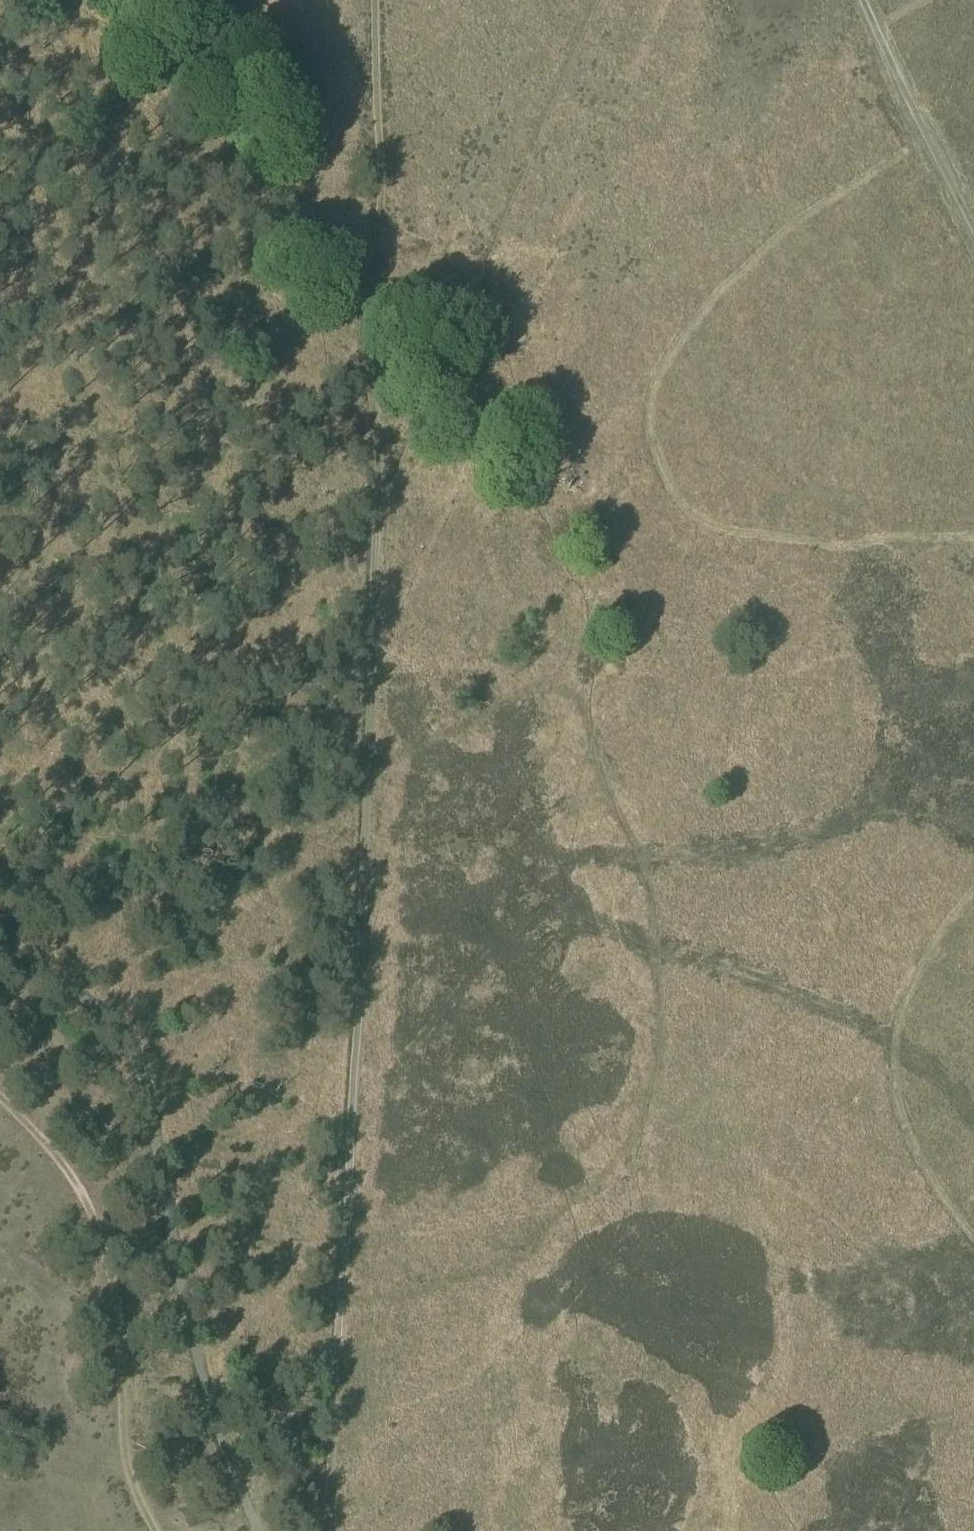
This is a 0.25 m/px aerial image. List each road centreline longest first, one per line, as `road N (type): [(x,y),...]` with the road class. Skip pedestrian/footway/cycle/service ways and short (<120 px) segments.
road 1 (track): [(330,1530),(381,459),(370,281),(381,233),(376,0)]
road 2 (track): [(973,230),(861,0)]

